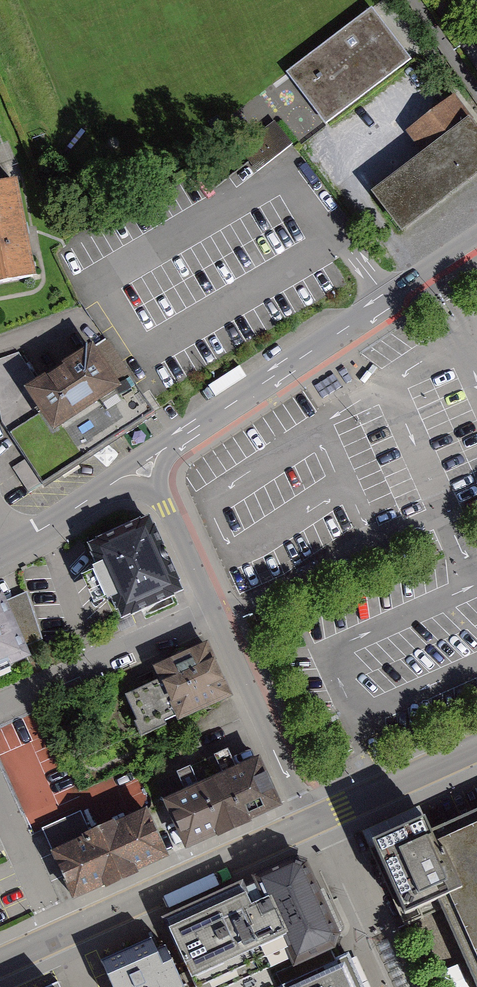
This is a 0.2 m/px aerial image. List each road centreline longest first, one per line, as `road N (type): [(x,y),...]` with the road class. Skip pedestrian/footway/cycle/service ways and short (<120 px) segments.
road 1 (tertiary): [(476,234),(142,465)]
road 2 (tertiary): [(142,465),(217,611),(310,827)]
road 3 (tertiary): [(0,964),(310,827)]
road 4 (tertiary): [(310,827),(476,751)]
road 5 (tertiary): [(142,465),(5,549)]

